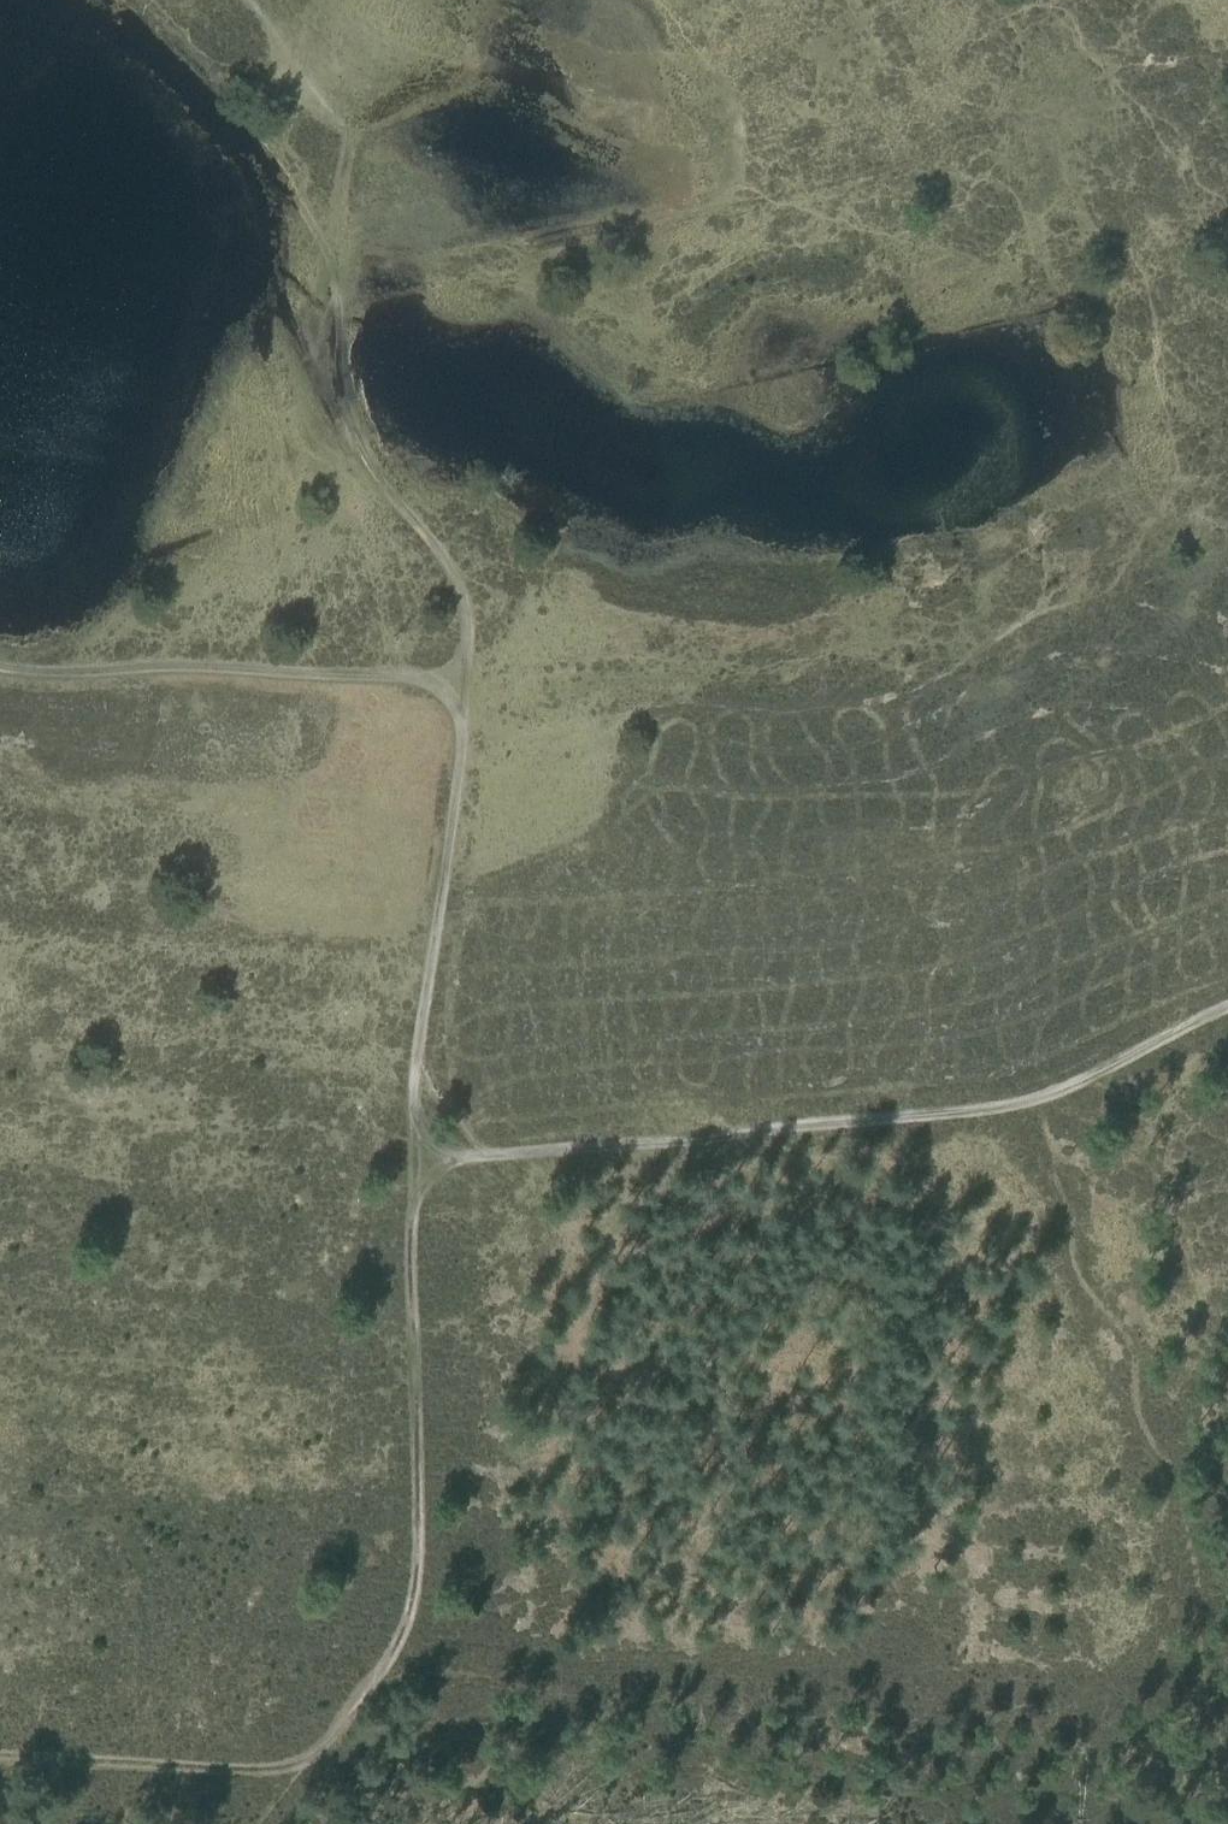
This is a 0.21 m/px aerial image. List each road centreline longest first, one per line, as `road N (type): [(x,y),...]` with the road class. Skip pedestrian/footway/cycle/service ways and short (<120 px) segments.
road 1 (track): [(413,1155),(418,1560),(400,1632),(341,1732),(293,1769),(0,1759)]
road 2 (track): [(1227,1008),(1069,1087),(1002,1108),(705,1141),(413,1155)]
road 3 (track): [(115,0),(245,128),(321,235),(333,272),(336,376),(373,467),(458,574),(471,630),(467,681)]
road 4 (track): [(467,681),(413,1155)]
road 5 (track): [(467,681),(0,666)]

